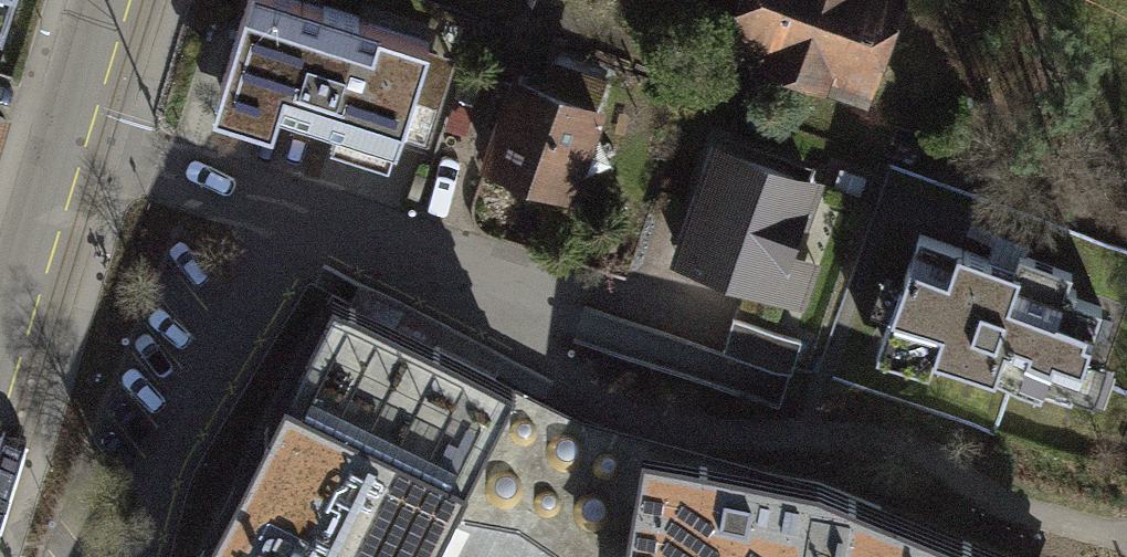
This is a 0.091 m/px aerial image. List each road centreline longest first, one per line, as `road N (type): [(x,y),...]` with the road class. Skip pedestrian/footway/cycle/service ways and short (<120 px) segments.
road 1 (secondary): [(0,357),(106,0)]

